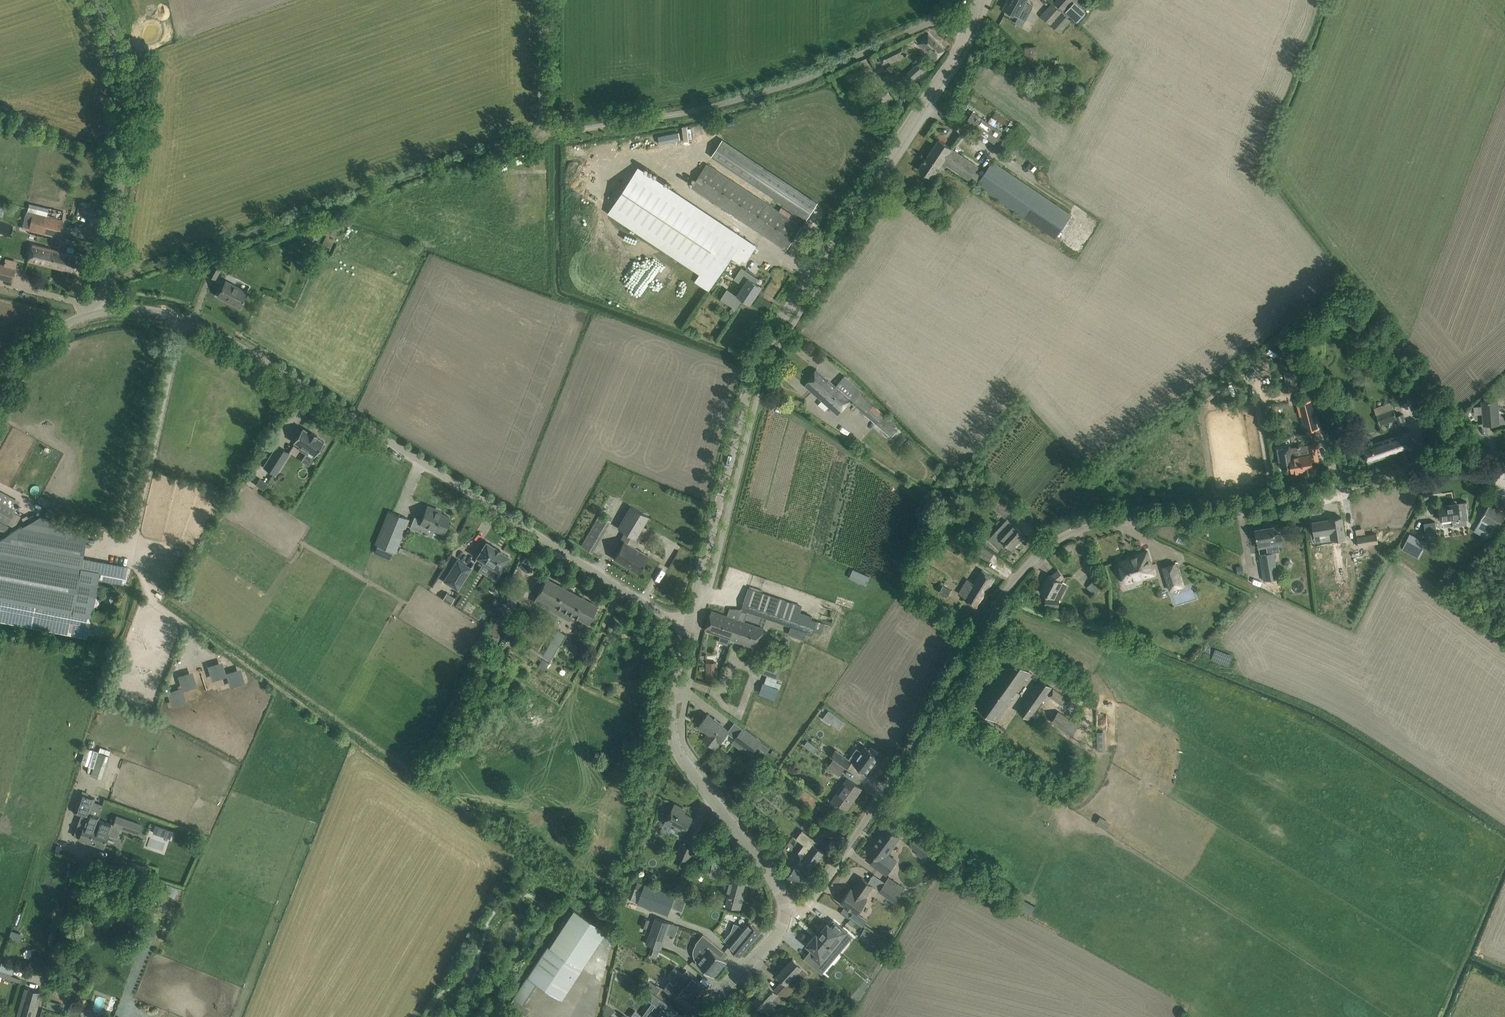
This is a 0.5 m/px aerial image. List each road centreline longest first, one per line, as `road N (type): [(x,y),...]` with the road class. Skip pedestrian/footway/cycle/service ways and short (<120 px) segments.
road 1 (unclassified): [(785,912),(810,900),(862,830),(1004,596),(1058,539),(1103,524),(1504,457)]
road 2 (unclassified): [(687,626),(757,365),(966,31)]
road 3 (unclassified): [(182,316),(687,626)]
road 4 (unclassified): [(966,31),(946,23),(920,27),(741,100),(645,125),(561,134),(547,127),(541,107),(540,0)]
road 5 (track): [(547,127),(104,284)]
road 6 (unclassified): [(785,912),(776,883),(694,783),(675,746),(669,699),(687,626)]
road 7 (unclassified): [(100,312),(117,208),(119,94),(117,63),(89,0)]
road 8 (unclassified): [(131,544),(182,316)]
road 9 (unclassified): [(703,1016),(777,934),(785,912)]
road 10 (unclassified): [(0,388),(43,337),(100,312)]

